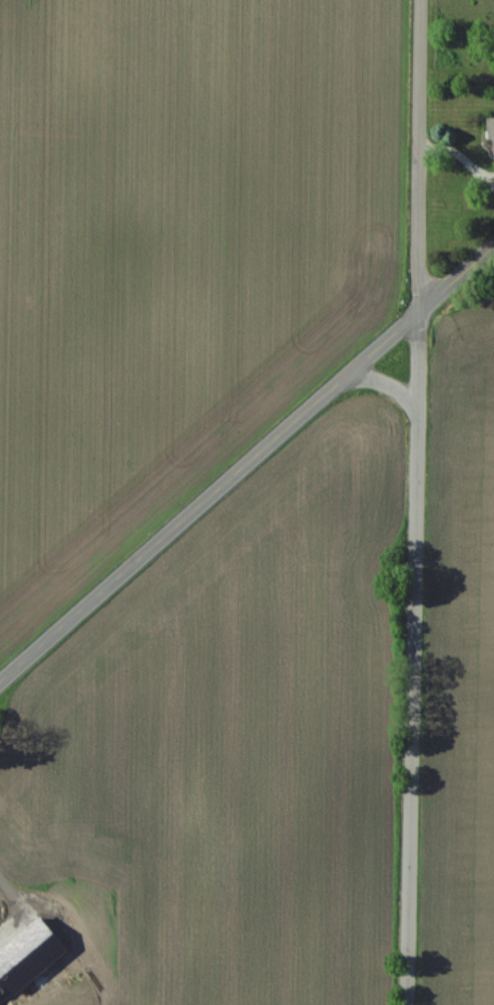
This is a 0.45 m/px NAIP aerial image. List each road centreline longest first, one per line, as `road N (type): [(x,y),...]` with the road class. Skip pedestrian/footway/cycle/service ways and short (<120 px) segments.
road 1 (residential): [(407,1004),(417,415)]
road 2 (tertiary): [(0,684),(340,382)]
road 3 (residential): [(417,313),(420,0)]

